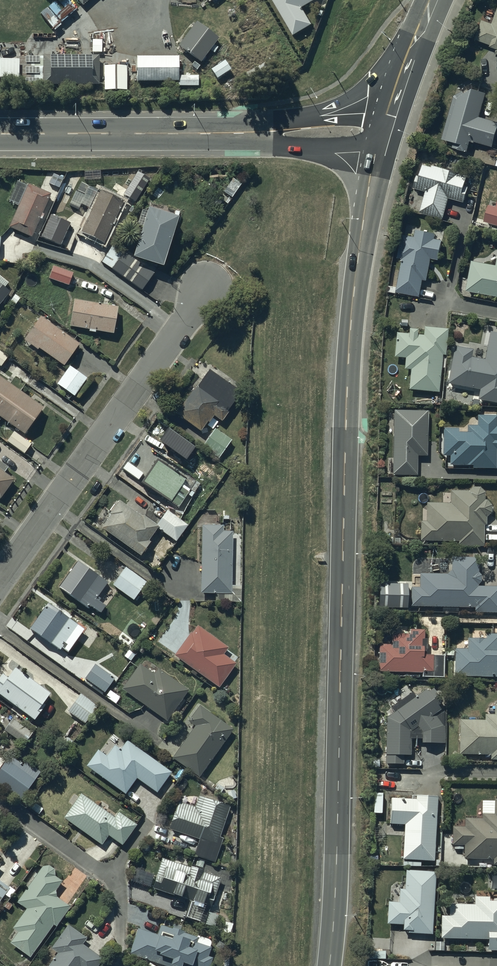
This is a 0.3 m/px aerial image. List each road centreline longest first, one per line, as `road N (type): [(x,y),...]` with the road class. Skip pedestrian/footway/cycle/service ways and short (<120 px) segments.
road 1 (trunk): [(330,965),(349,361),(365,209)]
road 2 (residential): [(0,579),(210,283)]
road 3 (primary): [(0,133),(284,132)]
road 4 (trunk): [(384,131),(438,0)]
road 5 (residential): [(114,879),(0,799)]

